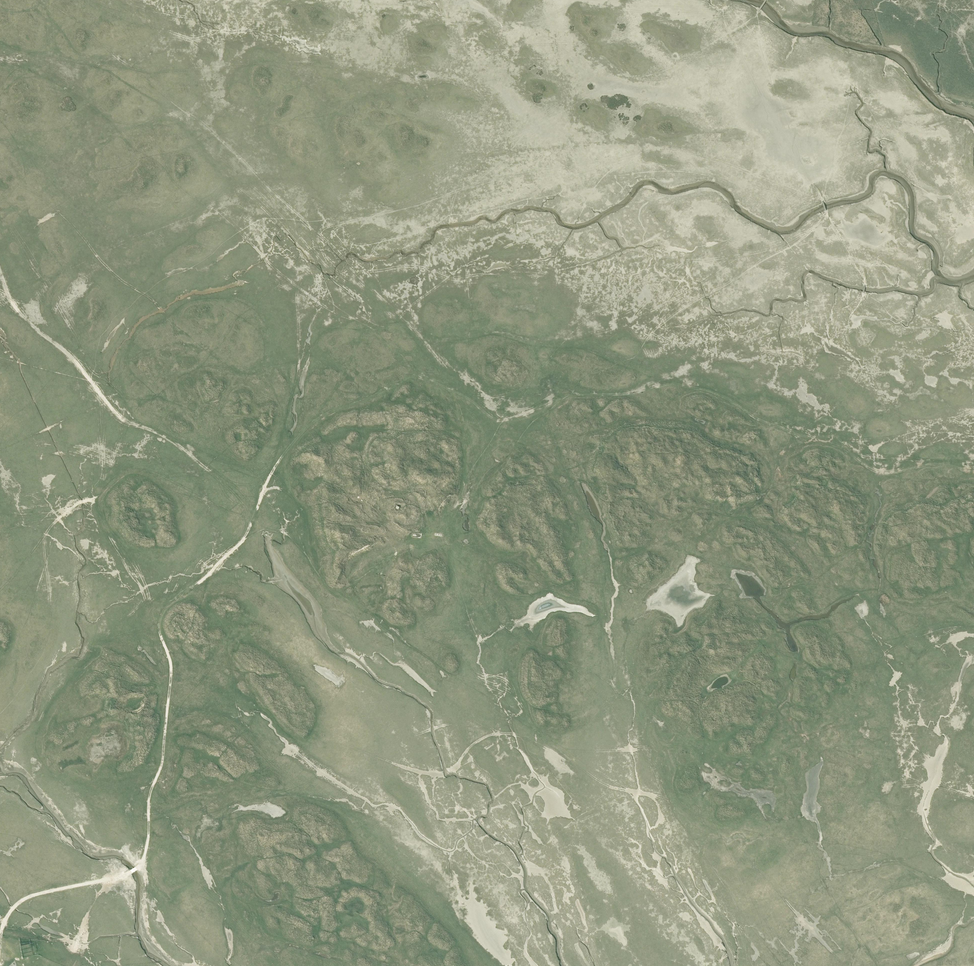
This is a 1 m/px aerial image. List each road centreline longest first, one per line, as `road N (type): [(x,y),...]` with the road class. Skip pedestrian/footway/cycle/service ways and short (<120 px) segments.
road 1 (track): [(973,467),(870,464),(714,392),(661,382),(636,392),(553,387),(504,396),(413,377),(323,414),(264,487),(247,536),(160,615),(157,627),(179,669),(142,860),(108,880),(27,897),(0,931)]
road 2 (track): [(256,513),(274,502),(302,509),(318,579),(369,640),(390,651),(427,643),(451,648),(475,677),(513,696),(546,735),(576,730),(630,691),(723,763),(795,747),(831,749),(884,651)]
road 3 (track): [(818,195),(657,151),(510,177),(378,217),(354,234),(336,256),(337,267),(504,396)]
road 4 (track): [(0,272),(12,304),(123,417),(95,493),(96,510),(141,578),(163,640)]
road 5 (track): [(863,270),(845,239),(825,231),(762,252),(680,265),(630,330),(656,373),(700,386)]
road 6 (track): [(674,270),(590,281),(403,269),(348,276)]
road 7 (track): [(845,965),(820,870),(868,793),(893,712)]
road 8 (track): [(427,339),(523,337),(585,347),(656,373)]
road 9 (track): [(63,510),(45,537),(50,596),(44,656),(0,715)]
road 10 (track): [(302,509),(273,483),(229,473),(94,499)]
road 11 (track): [(911,464),(903,426),(876,388),(872,352),(853,321),(857,308)]
road 12 (track): [(859,595),(905,638),(939,658),(962,656)]
road 13 (track): [(440,644),(358,614),(333,595)]

